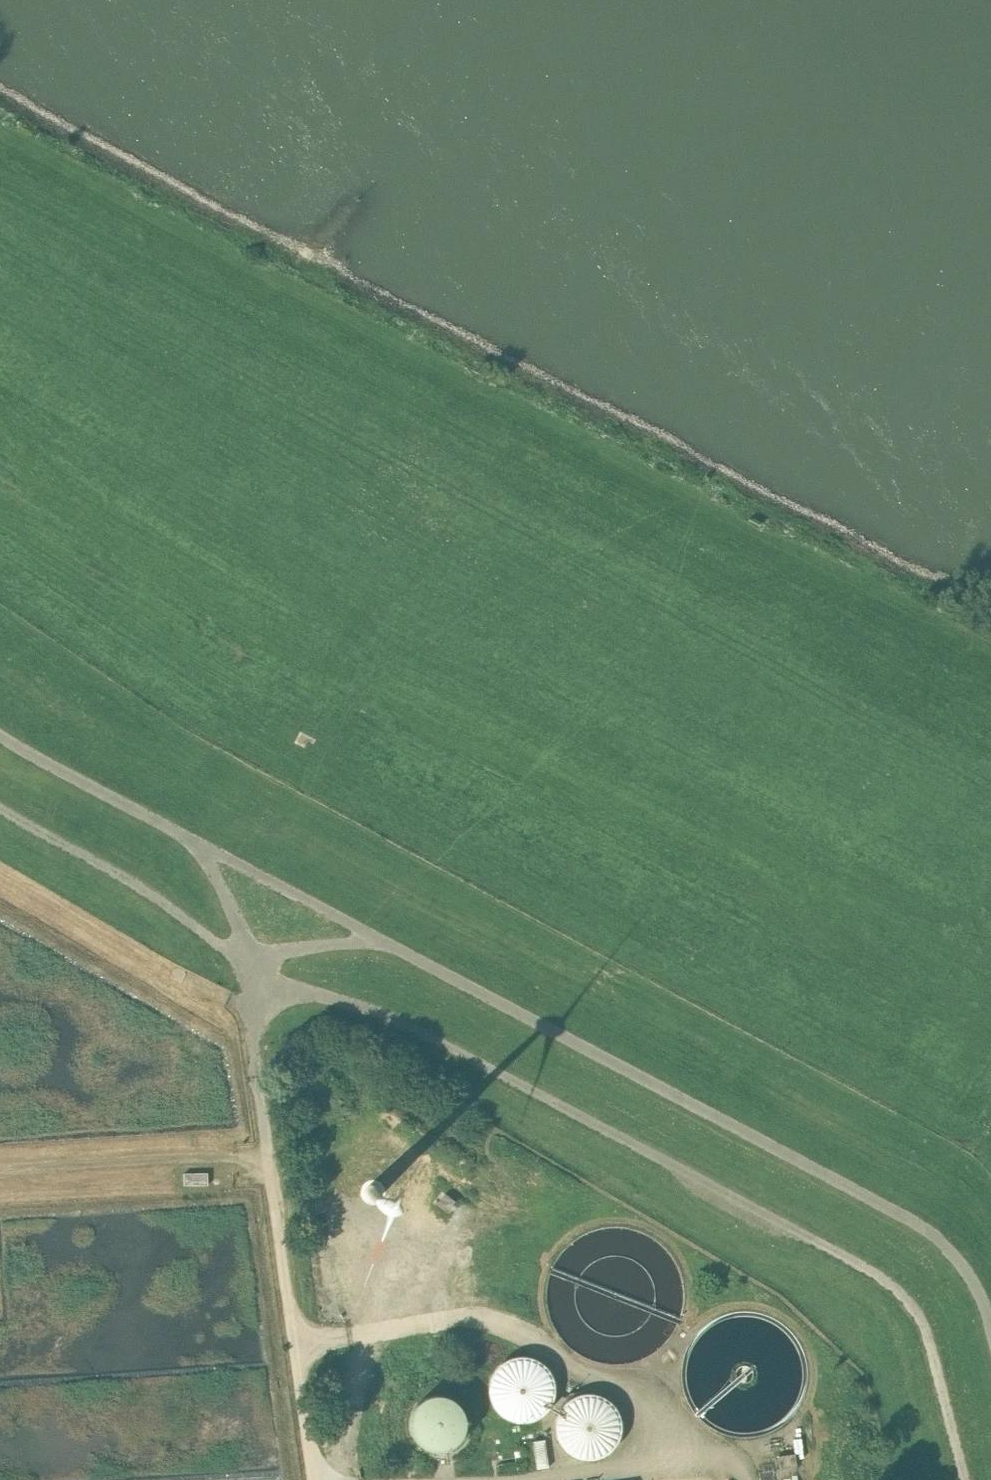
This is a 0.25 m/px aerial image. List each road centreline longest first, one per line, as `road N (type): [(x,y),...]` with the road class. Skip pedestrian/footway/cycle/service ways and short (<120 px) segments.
road 1 (track): [(967,1479),(933,1331),(918,1301),(887,1273),(389,1017),(276,989),(147,892),(0,808)]
road 2 (unclassified): [(312,1479),(244,959)]
road 3 (unclassified): [(244,959),(381,938)]
road 4 (unclassified): [(244,959),(241,932),(195,842)]

